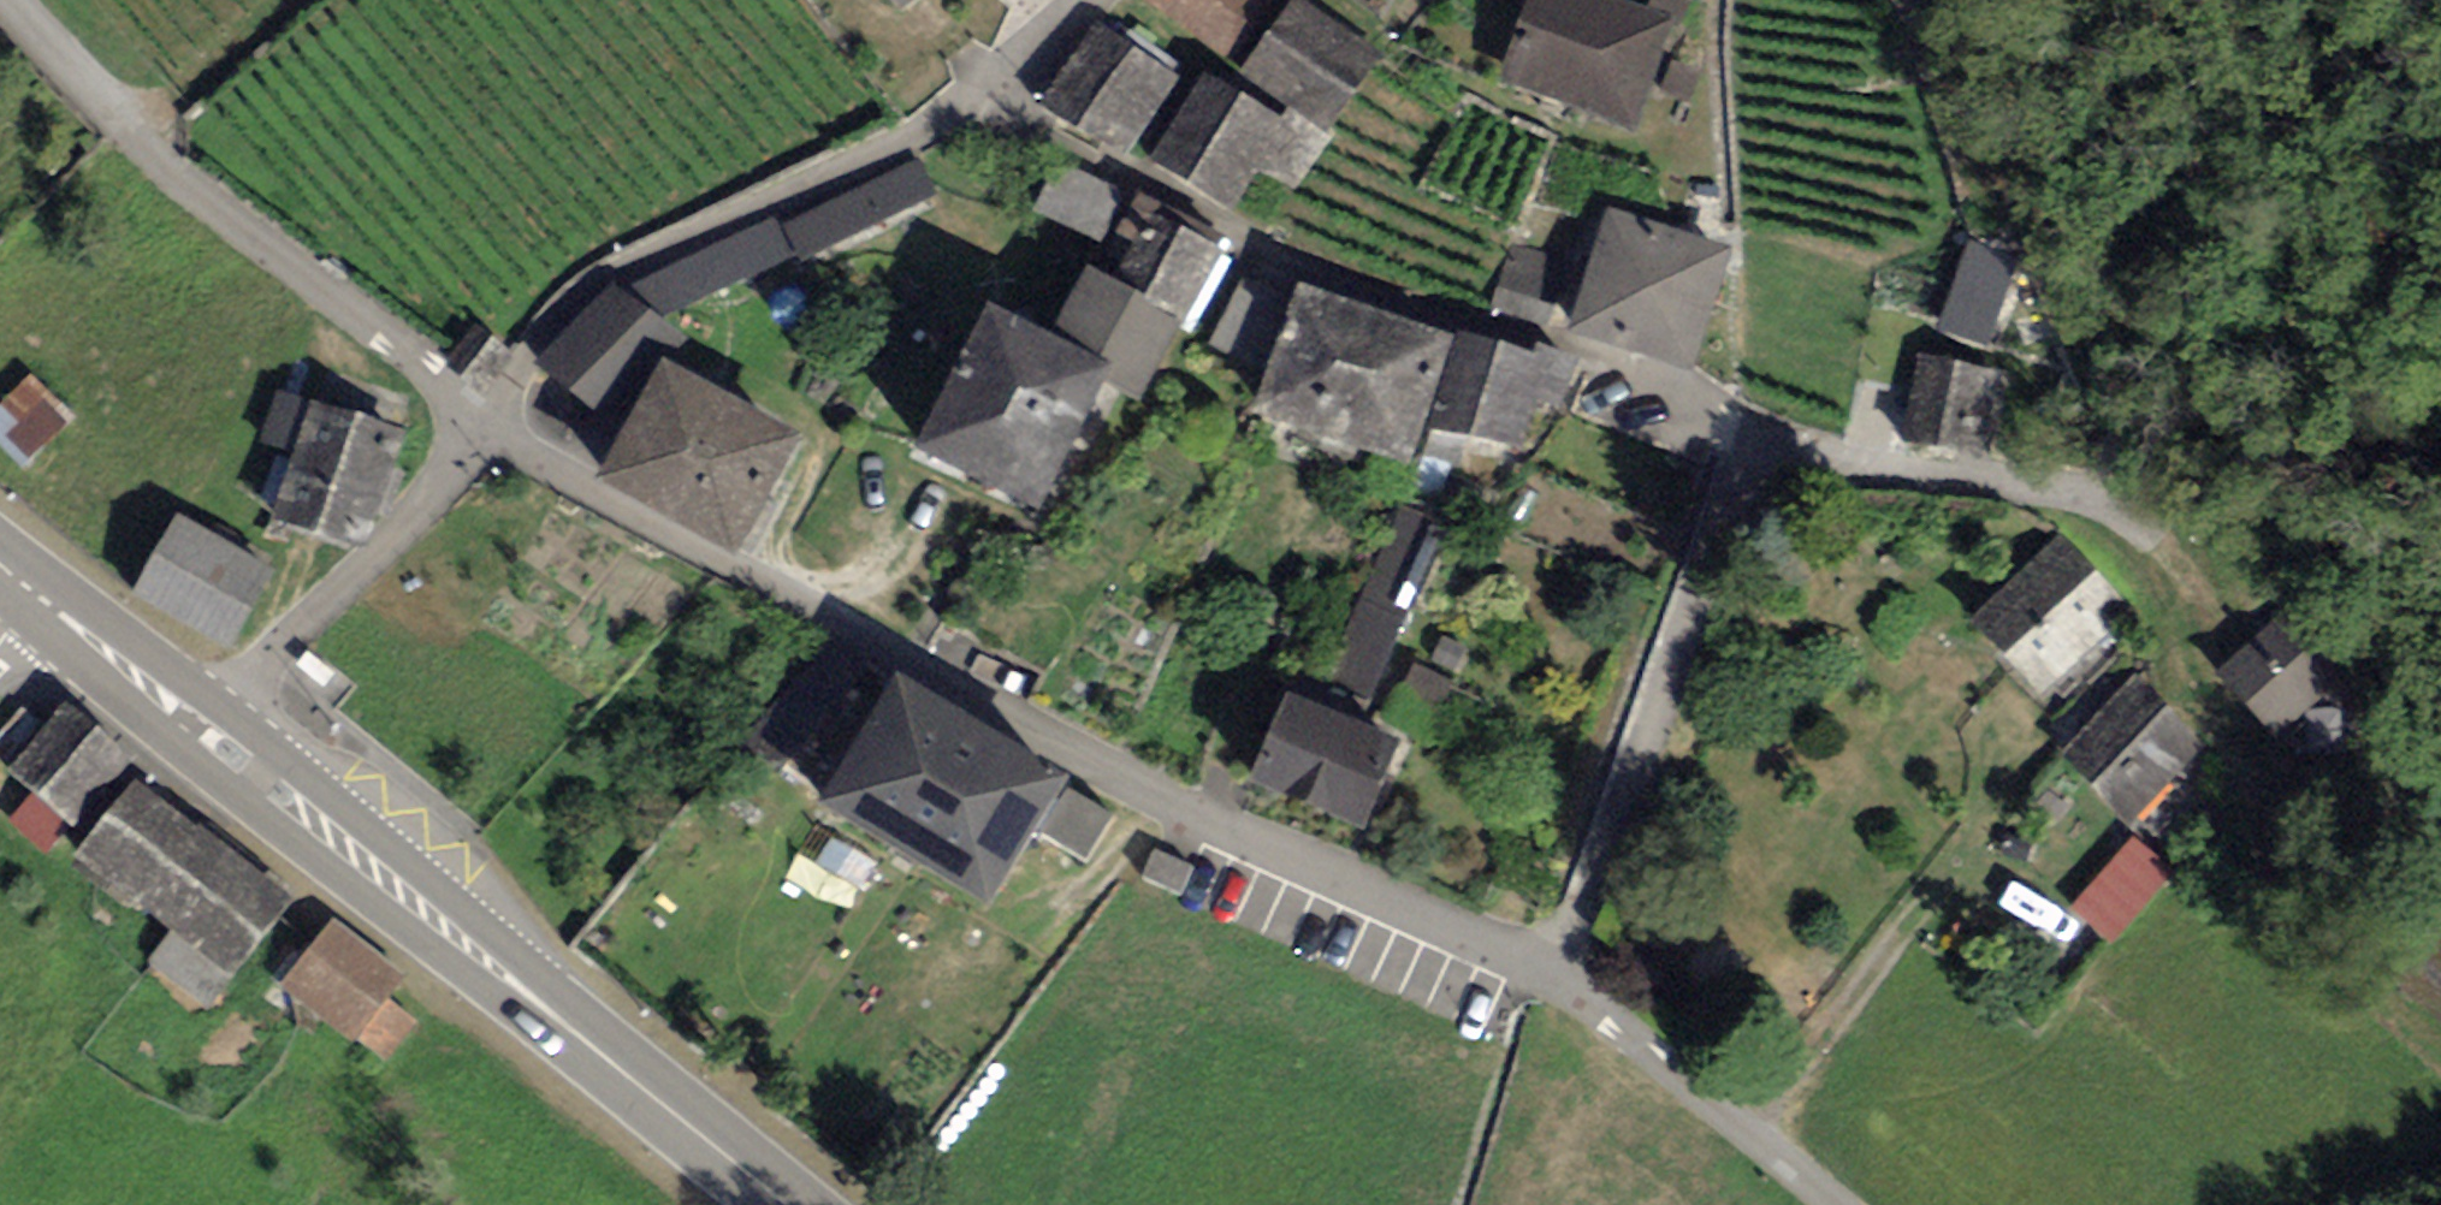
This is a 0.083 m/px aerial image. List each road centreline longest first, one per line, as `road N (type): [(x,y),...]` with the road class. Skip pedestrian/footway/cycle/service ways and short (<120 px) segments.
road 1 (unclassified): [(493,435),(1169,800),(1553,972)]
road 2 (residential): [(1755,442),(1711,411),(1554,336),(1289,261),(1147,184),(963,109)]
road 3 (secondary): [(201,724),(789,1204)]
road 4 (unclassified): [(0,8),(120,128),(493,435)]
road 5 (residential): [(493,435),(545,331),(599,282),(963,109)]
road 6 (residential): [(1553,972),(1755,442)]
road 7 (track): [(1923,0),(2013,178),(2114,414),(2114,504)]
road 8 (residential): [(201,724),(493,435)]
road 9 (unclassified): [(1553,972),(1837,1204)]
road 10 (residential): [(1755,442),(2114,504)]
road 11 (secondary): [(22,583),(201,724)]
road 12 (track): [(277,0),(235,37),(152,73),(83,91)]
road 13 (residential): [(963,109),(1078,0)]

